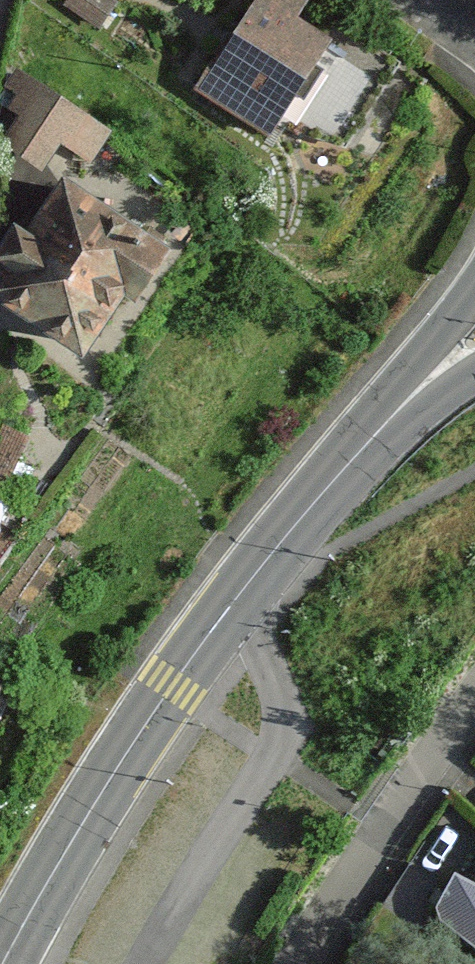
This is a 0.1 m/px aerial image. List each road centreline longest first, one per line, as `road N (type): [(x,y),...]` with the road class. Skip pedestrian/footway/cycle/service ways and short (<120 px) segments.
road 1 (primary): [(3,963),(124,758),(236,599),(370,440),(474,340)]
road 2 (motorway): [(474,341),(337,487),(160,716),(13,963)]
road 3 (motorway): [(172,963),(260,820),(474,532)]
road 4 (residential): [(474,712),(313,963)]

